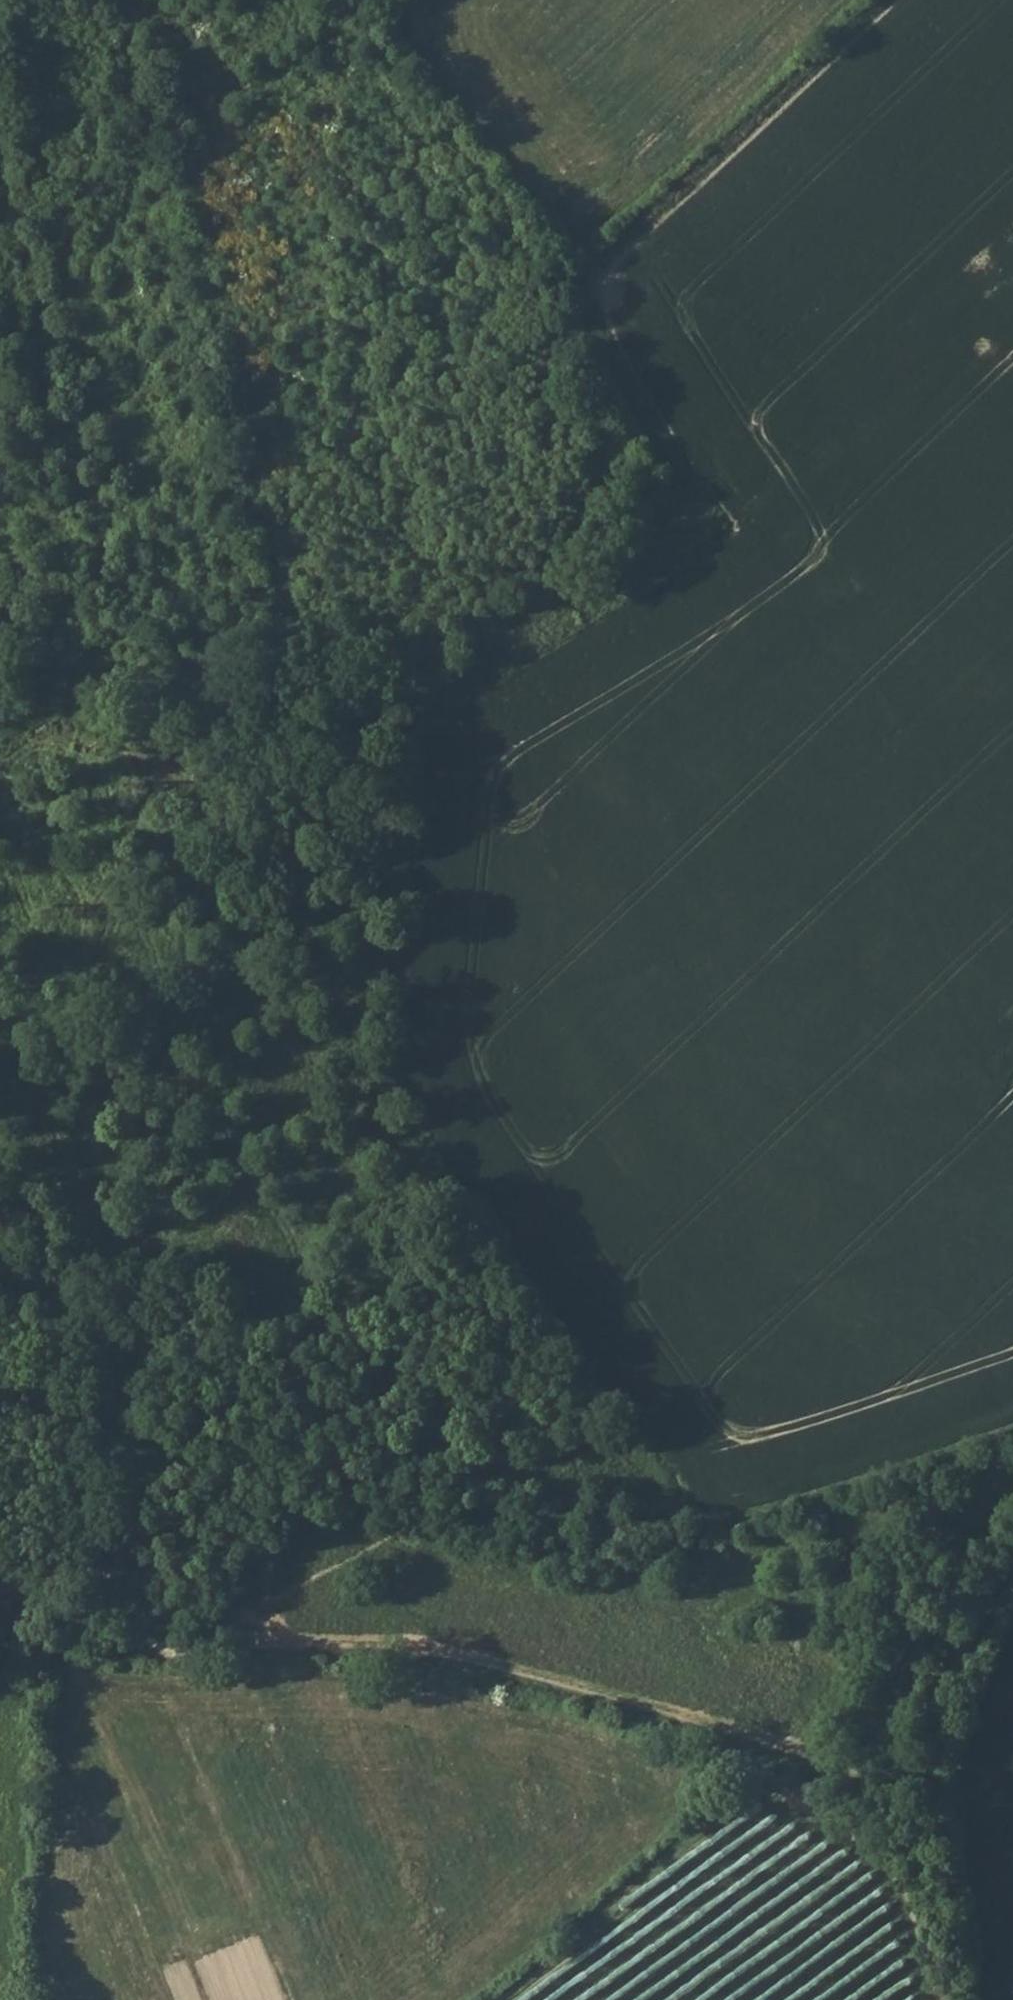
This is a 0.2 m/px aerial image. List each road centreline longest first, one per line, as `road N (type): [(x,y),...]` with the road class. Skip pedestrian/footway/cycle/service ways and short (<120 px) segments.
road 1 (track): [(910,1769),(864,1773),(565,1688),(392,1650),(45,1643),(0,1649)]
road 2 (track): [(941,1999),(910,1769)]
road 3 (track): [(910,1769),(940,1738),(971,1636),(1012,1568)]

